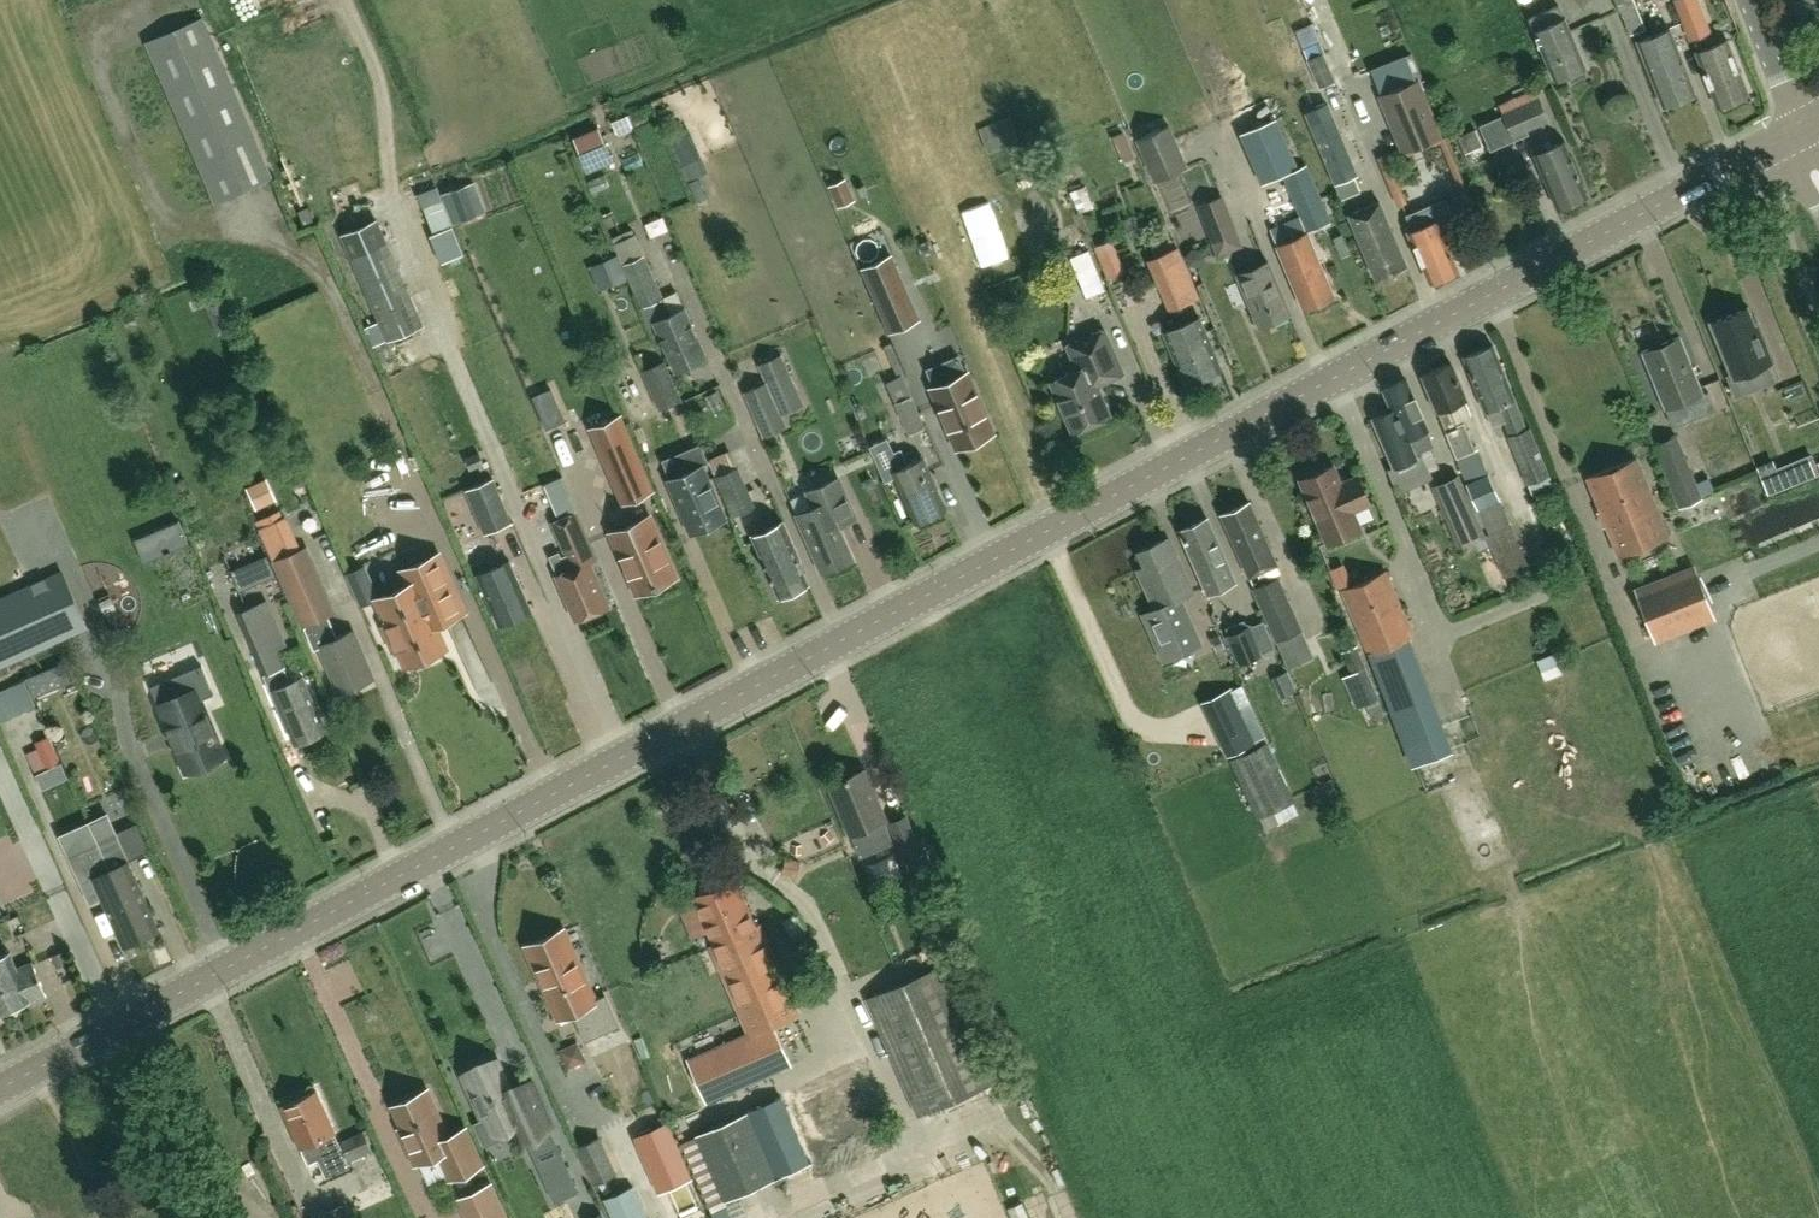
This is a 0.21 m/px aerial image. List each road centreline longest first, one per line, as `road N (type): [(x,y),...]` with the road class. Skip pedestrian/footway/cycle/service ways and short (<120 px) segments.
road 1 (tertiary): [(0,1088),(1799,133)]
road 2 (unclassified): [(1799,133),(1747,0)]

